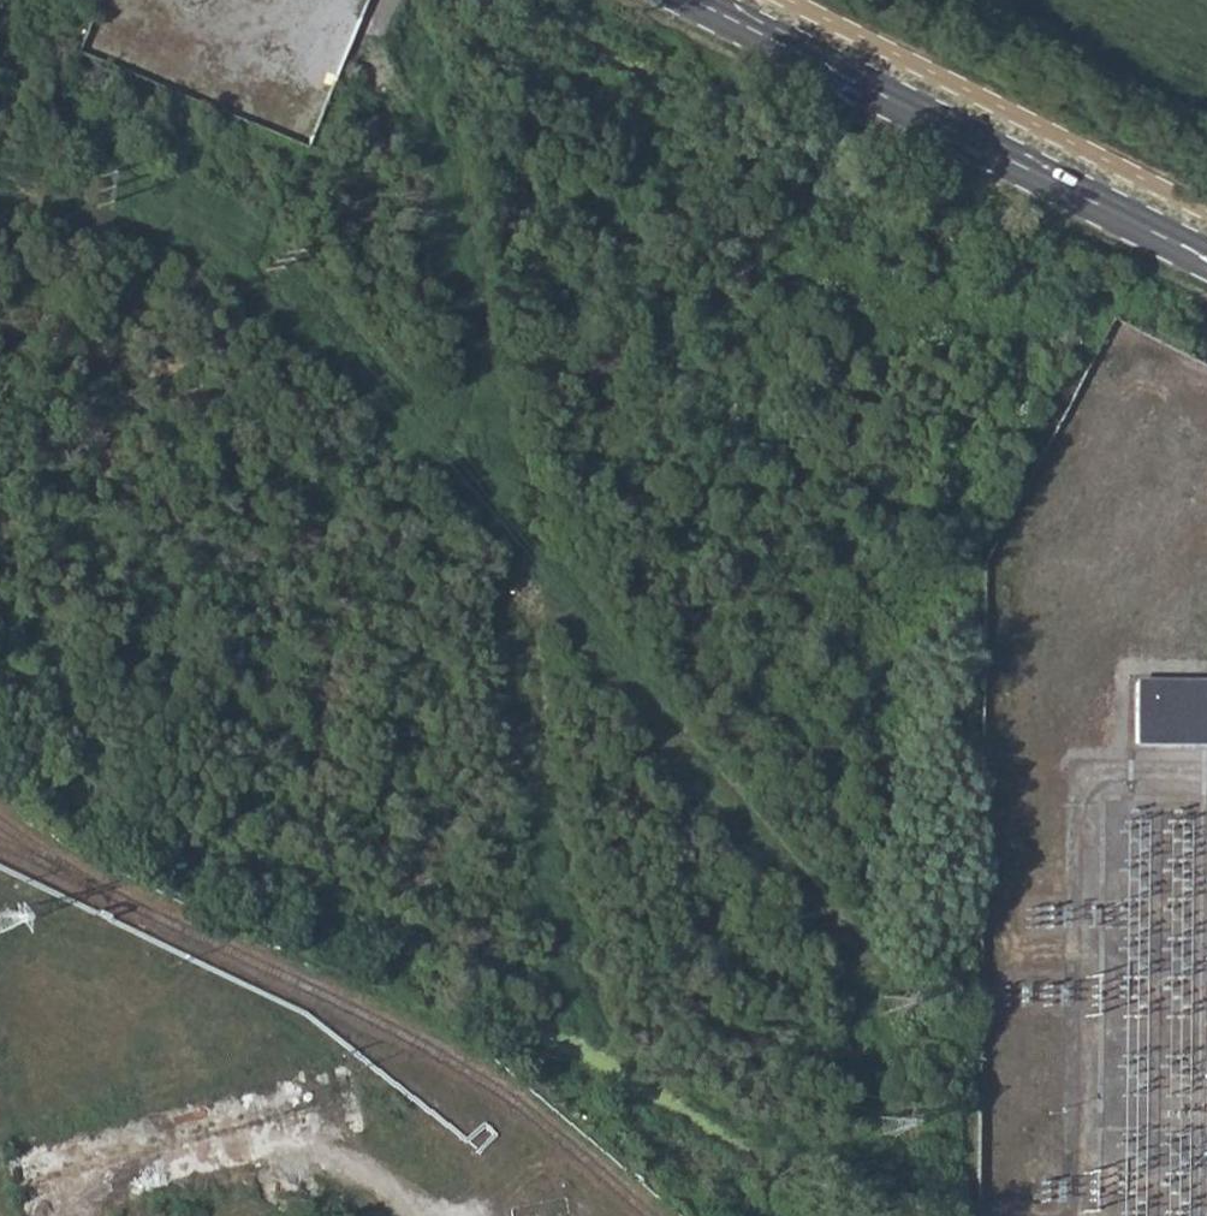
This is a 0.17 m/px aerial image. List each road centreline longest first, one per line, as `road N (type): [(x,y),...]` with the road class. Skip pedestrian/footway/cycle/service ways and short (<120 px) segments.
road 1 (secondary): [(688,0),(1206,260)]

